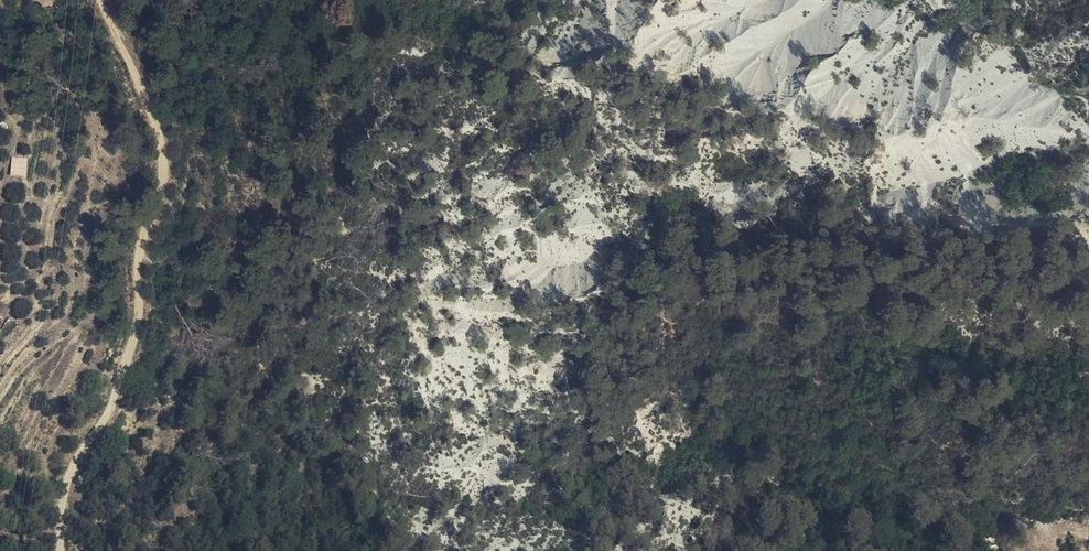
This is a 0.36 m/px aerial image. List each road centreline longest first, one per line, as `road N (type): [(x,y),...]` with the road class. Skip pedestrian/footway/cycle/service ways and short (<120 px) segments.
road 1 (track): [(60,550),(65,479),(108,408),(133,347),(140,251),(162,180),(162,139),(97,0)]

